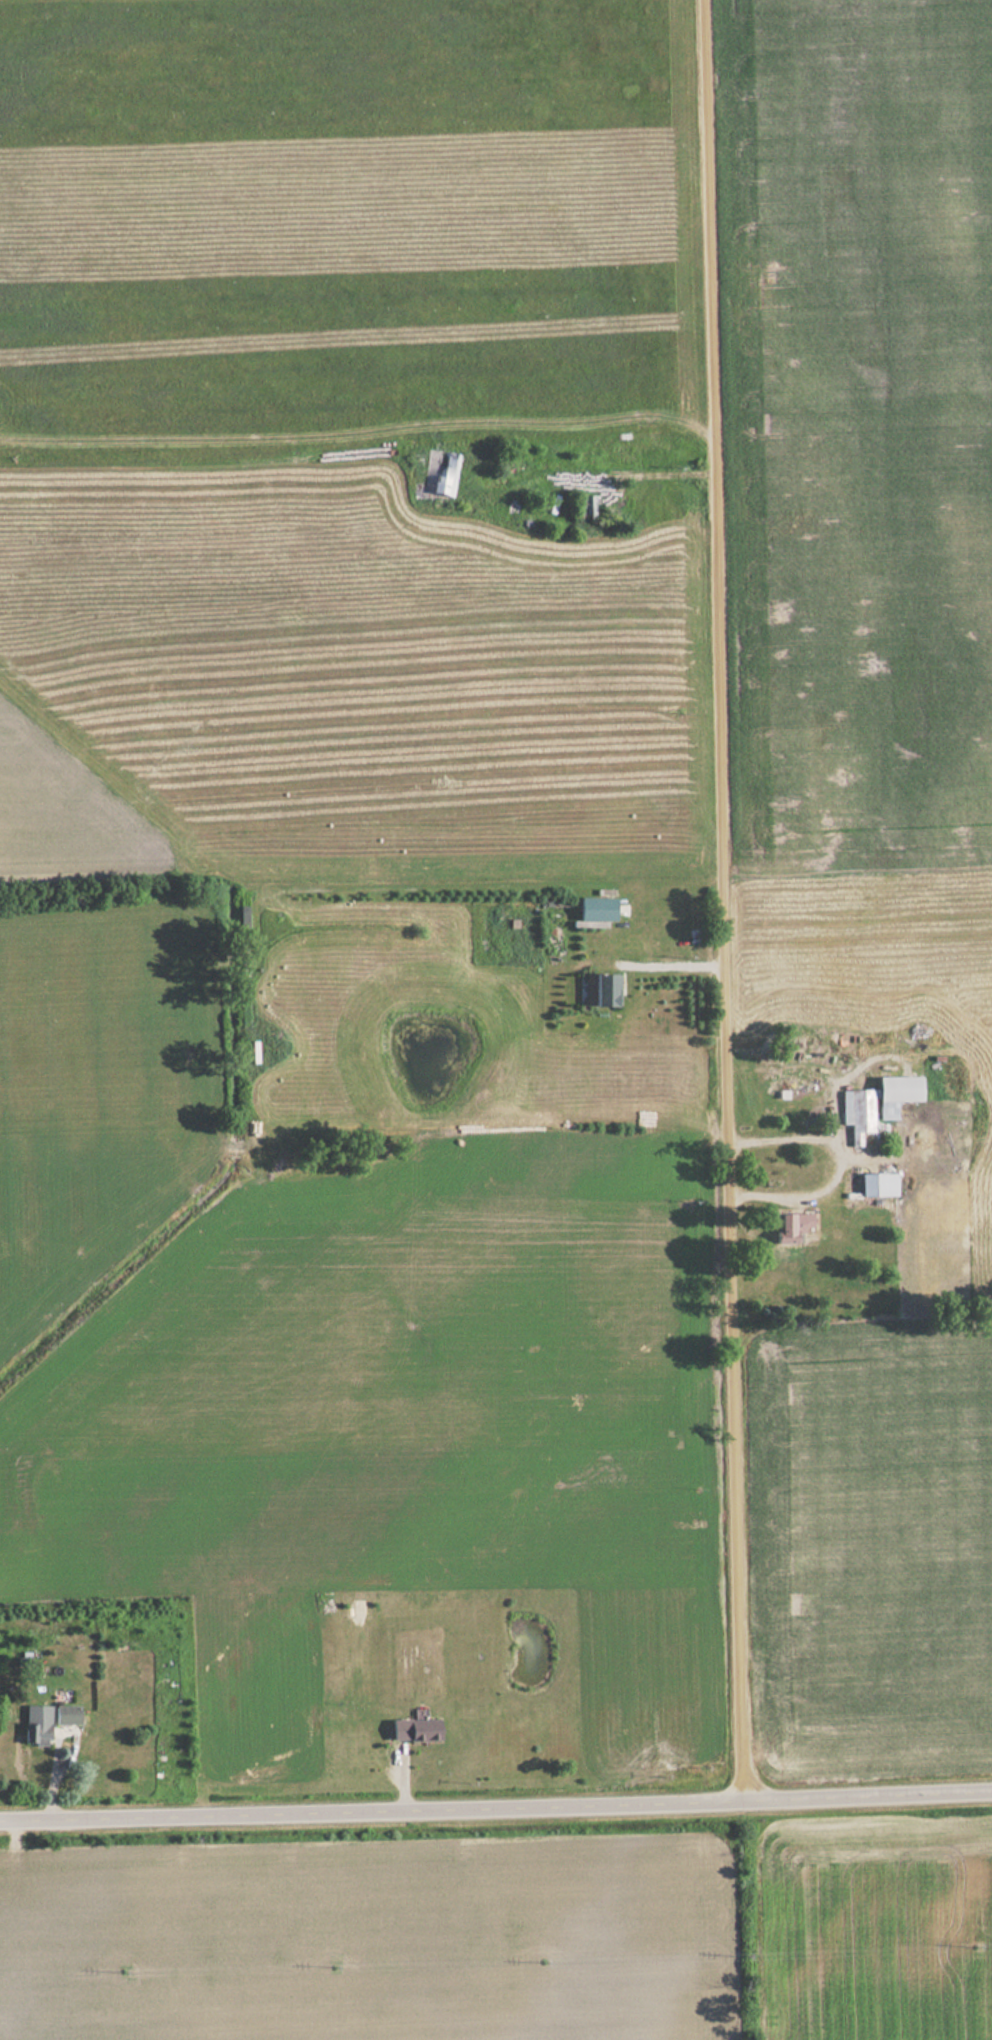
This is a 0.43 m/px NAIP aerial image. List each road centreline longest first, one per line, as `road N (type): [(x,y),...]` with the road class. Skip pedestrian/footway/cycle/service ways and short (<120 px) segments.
road 1 (residential): [(747,1809),(707,0)]
road 2 (residential): [(0,1827),(991,1799)]

